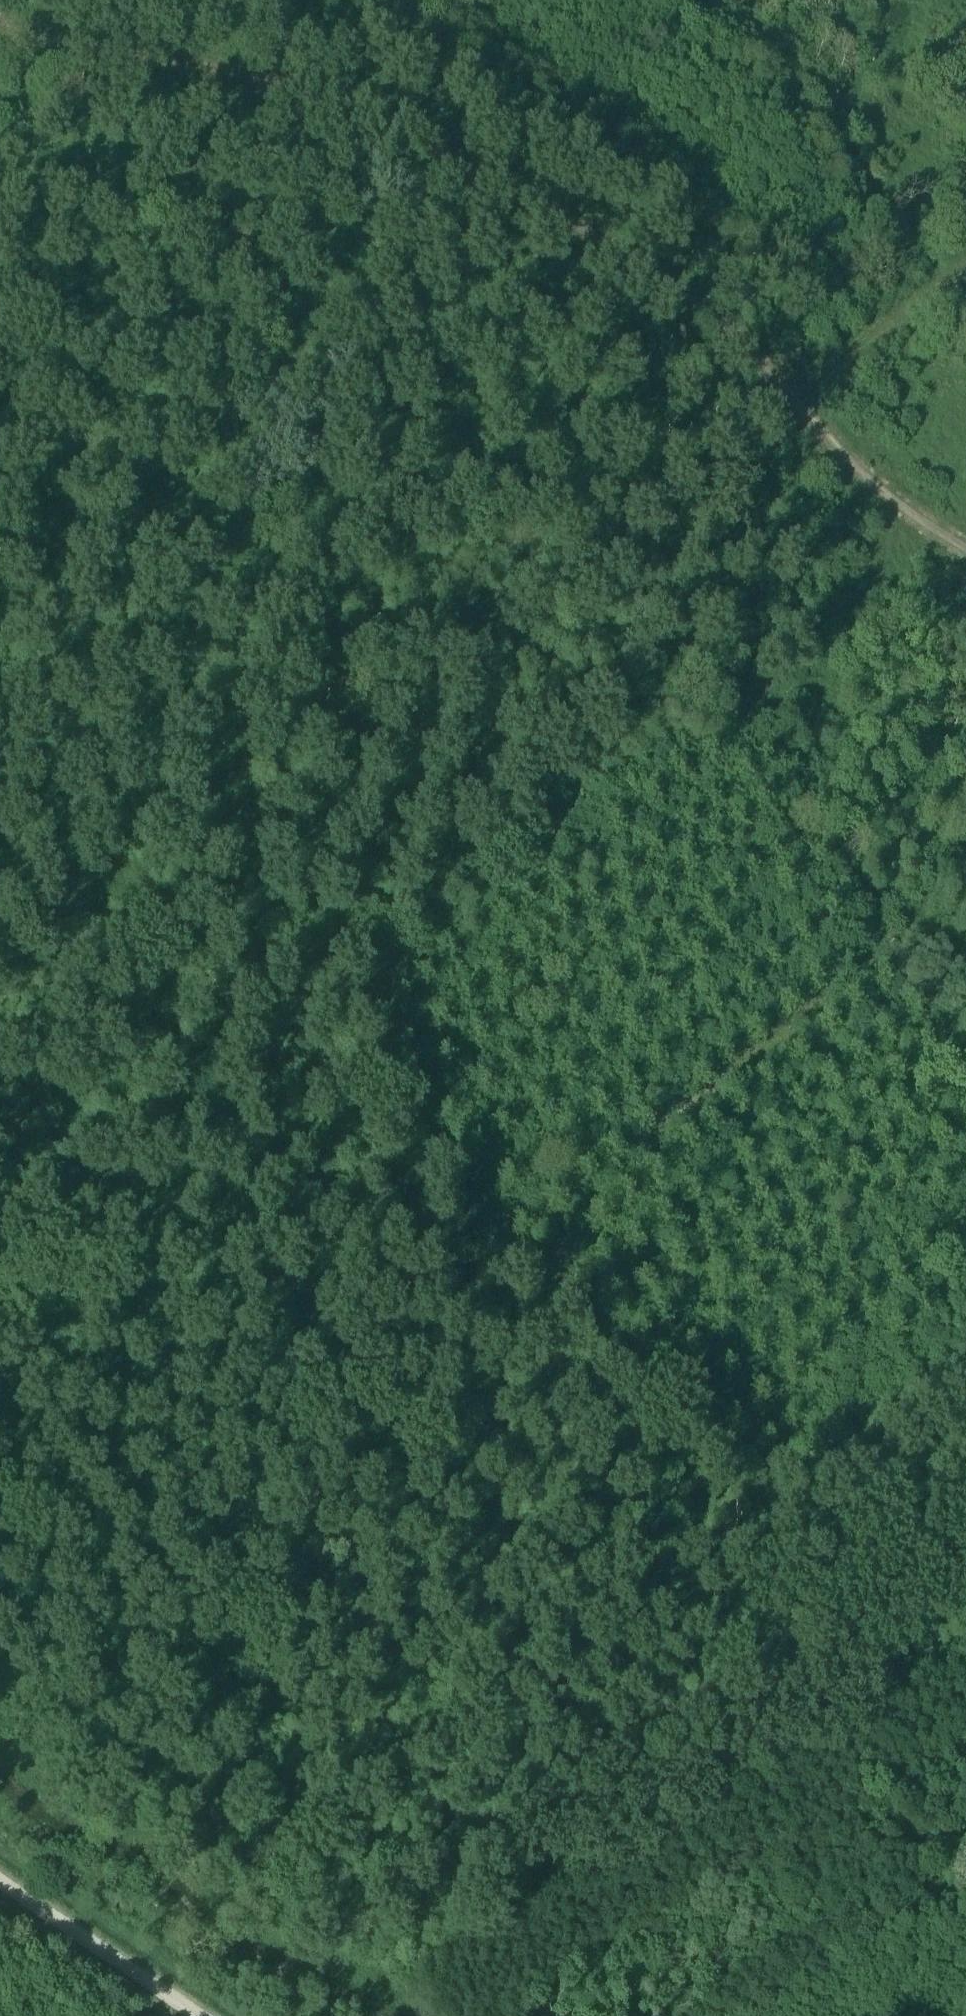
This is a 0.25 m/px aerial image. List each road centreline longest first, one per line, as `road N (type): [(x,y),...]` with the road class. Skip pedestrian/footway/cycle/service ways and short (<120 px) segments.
road 1 (track): [(0,41),(119,88),(350,136),(571,241),(714,328),(828,415),(880,493),(965,552)]
road 2 (track): [(188,2015),(0,1891)]

